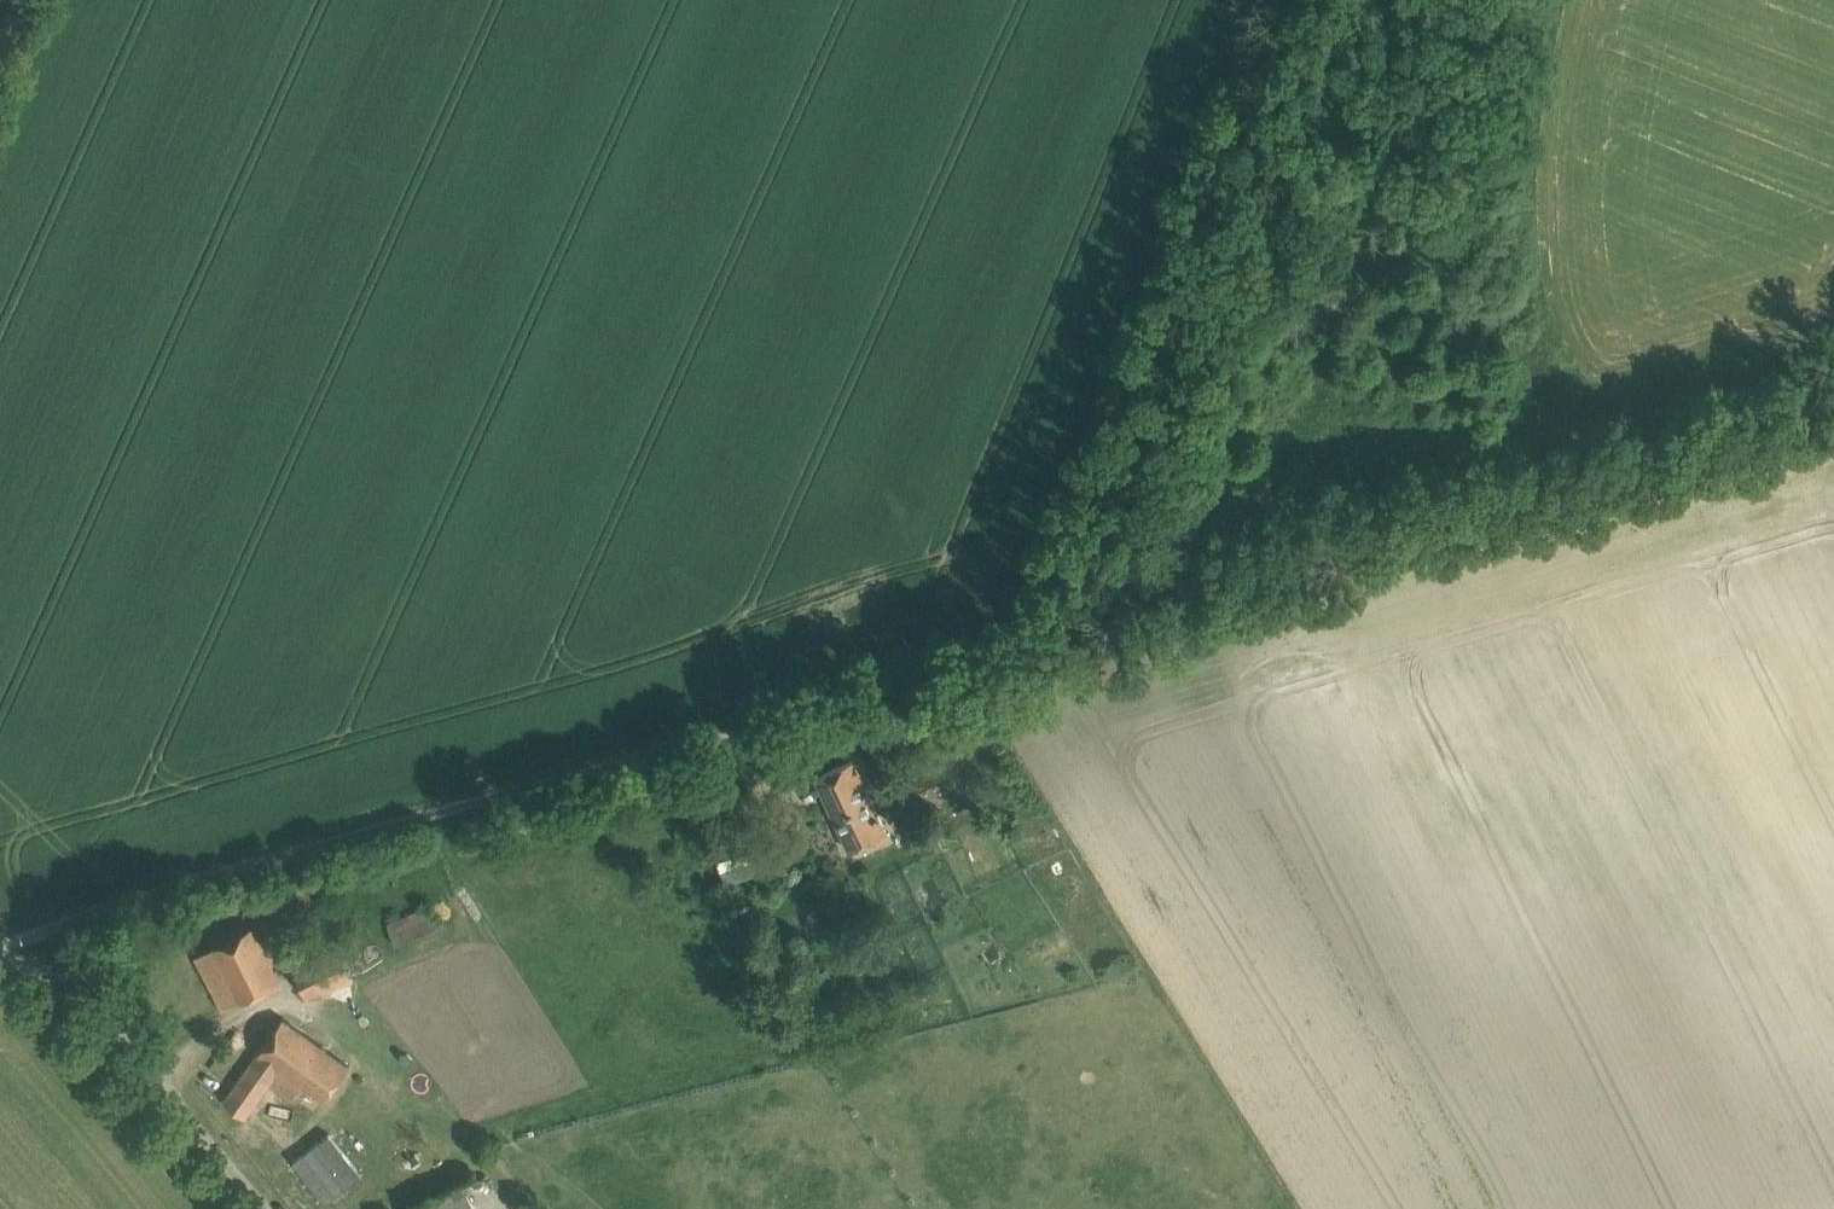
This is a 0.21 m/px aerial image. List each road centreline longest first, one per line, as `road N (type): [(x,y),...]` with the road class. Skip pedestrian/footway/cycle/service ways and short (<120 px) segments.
road 1 (track): [(22,941),(386,828),(730,736)]
road 2 (unclassified): [(257,1208),(62,978),(22,941),(0,948)]

